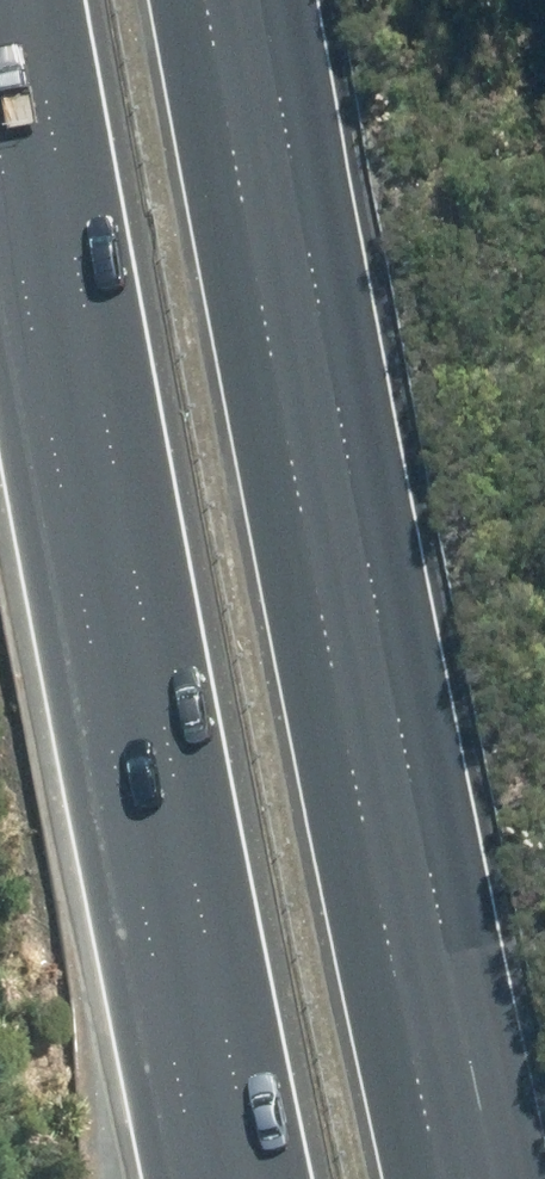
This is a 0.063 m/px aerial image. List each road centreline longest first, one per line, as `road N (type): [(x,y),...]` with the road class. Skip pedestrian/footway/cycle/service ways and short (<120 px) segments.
road 1 (motorway): [(254,0),(358,657),(469,1178)]
road 2 (motorway): [(233,1178),(21,0)]

